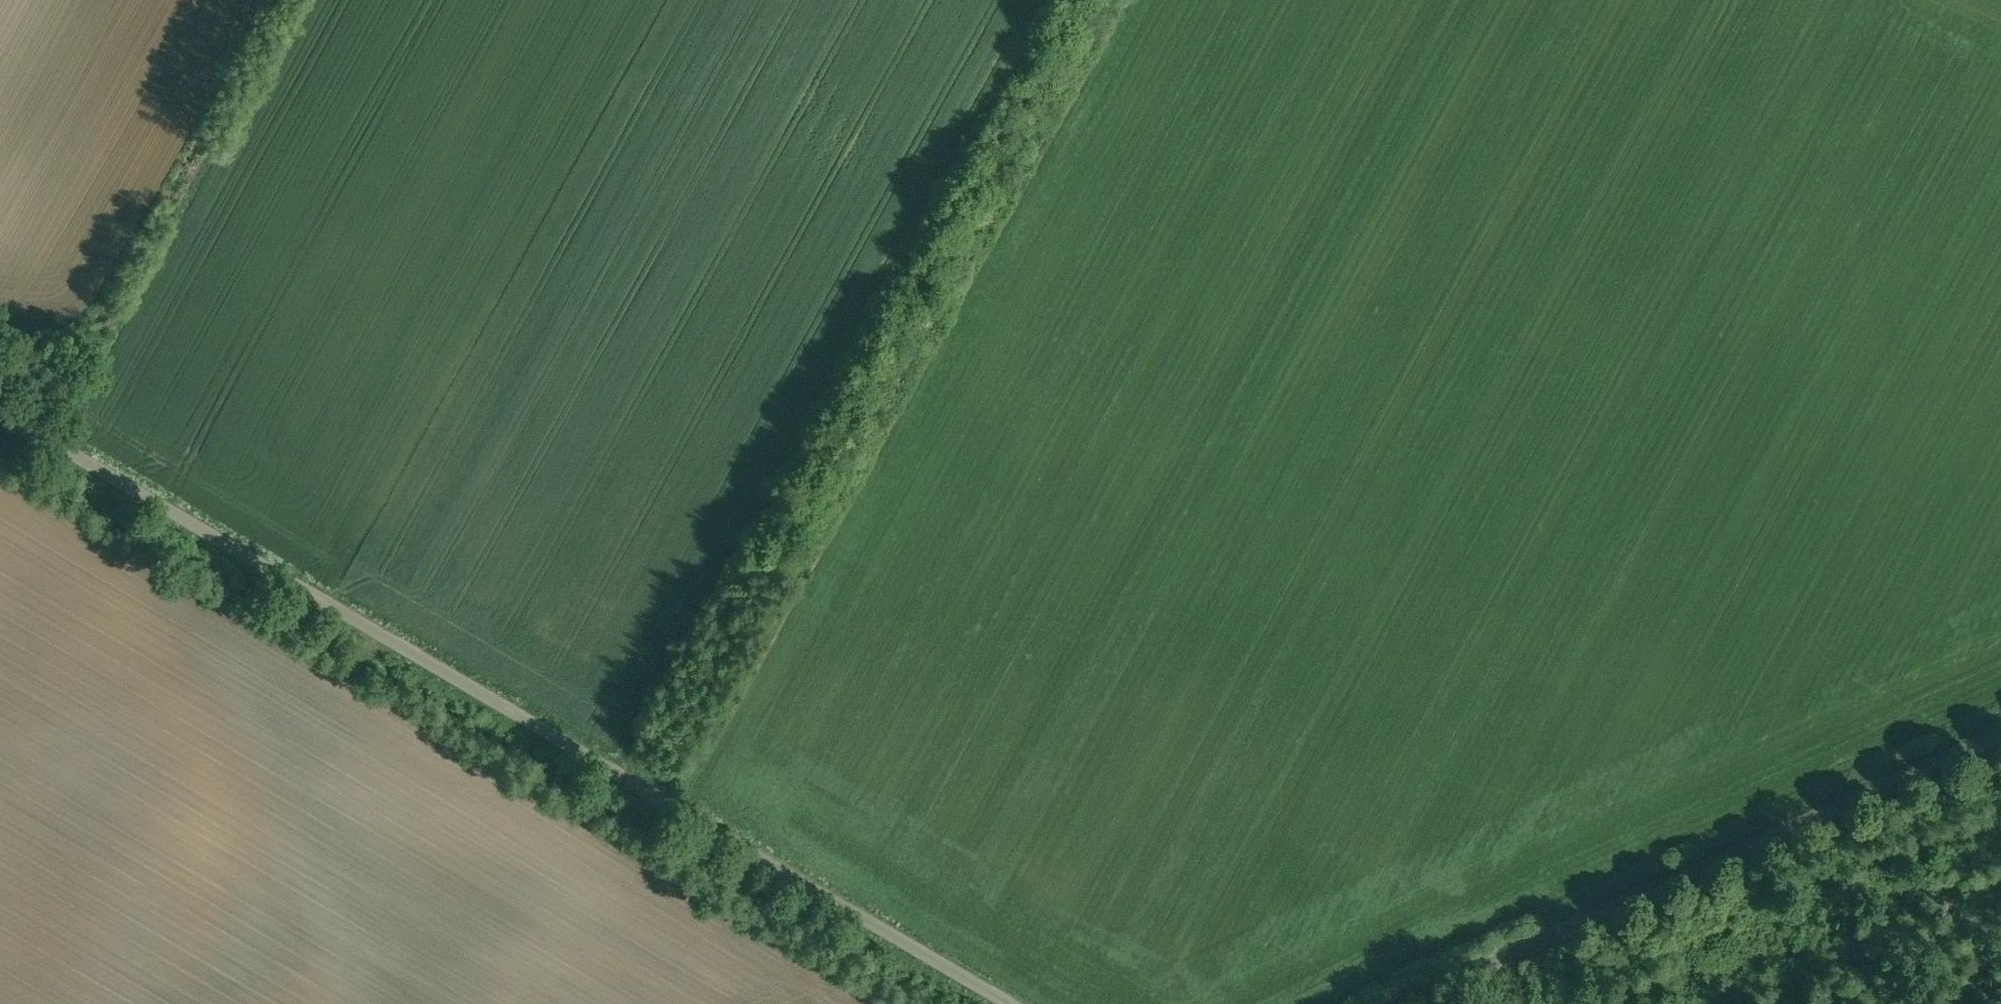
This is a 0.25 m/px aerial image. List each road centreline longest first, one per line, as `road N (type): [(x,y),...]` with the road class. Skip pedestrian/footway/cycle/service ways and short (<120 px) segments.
road 1 (residential): [(0,401),(1018,1003)]
road 2 (residential): [(2000,737),(1406,1003)]

